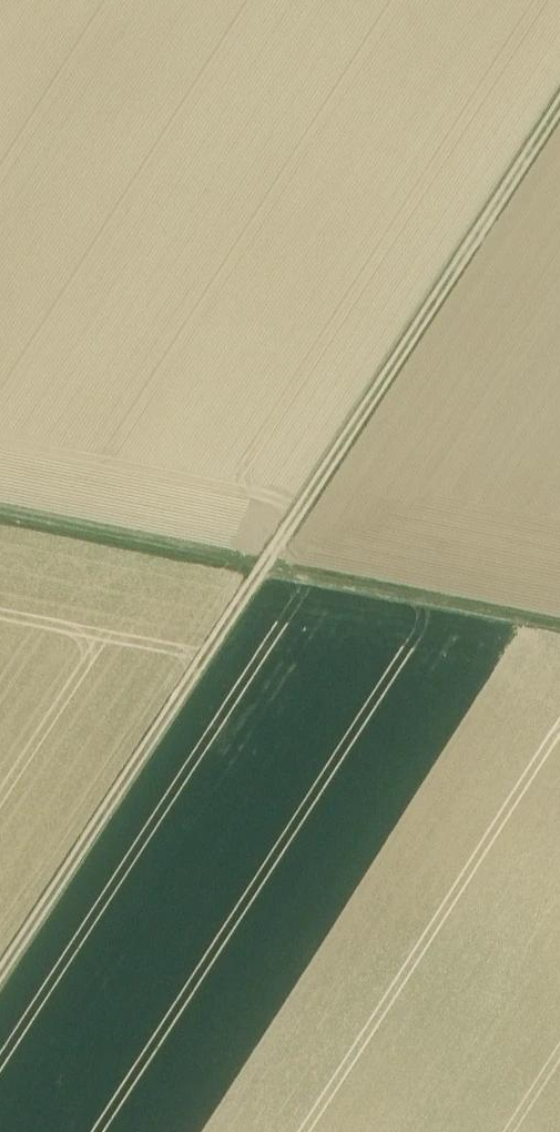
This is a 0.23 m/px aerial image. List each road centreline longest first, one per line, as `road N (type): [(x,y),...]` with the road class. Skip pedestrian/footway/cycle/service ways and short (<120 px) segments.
road 1 (track): [(559,103),(0,977)]
road 2 (track): [(559,631),(262,569)]
road 3 (track): [(0,517),(262,569)]

